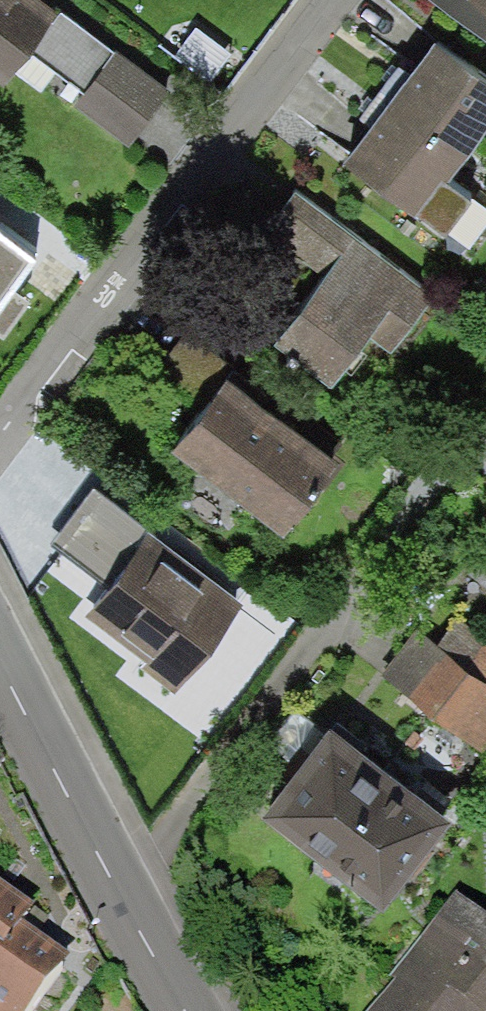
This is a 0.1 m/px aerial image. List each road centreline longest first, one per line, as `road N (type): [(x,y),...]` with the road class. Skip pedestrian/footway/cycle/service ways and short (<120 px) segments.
road 1 (residential): [(317,0),(0,413)]
road 2 (tertiary): [(189,1010),(0,660)]

